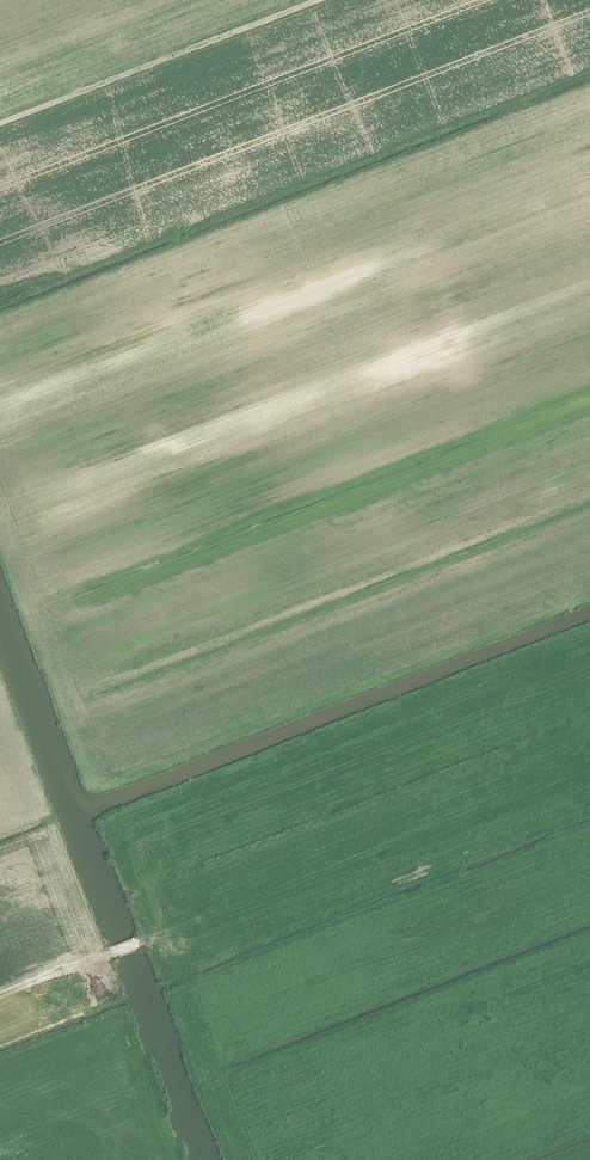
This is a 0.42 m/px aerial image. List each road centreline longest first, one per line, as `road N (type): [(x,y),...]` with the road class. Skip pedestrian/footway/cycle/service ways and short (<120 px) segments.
road 1 (track): [(0,124),(319,0)]
road 2 (track): [(0,998),(141,943)]

